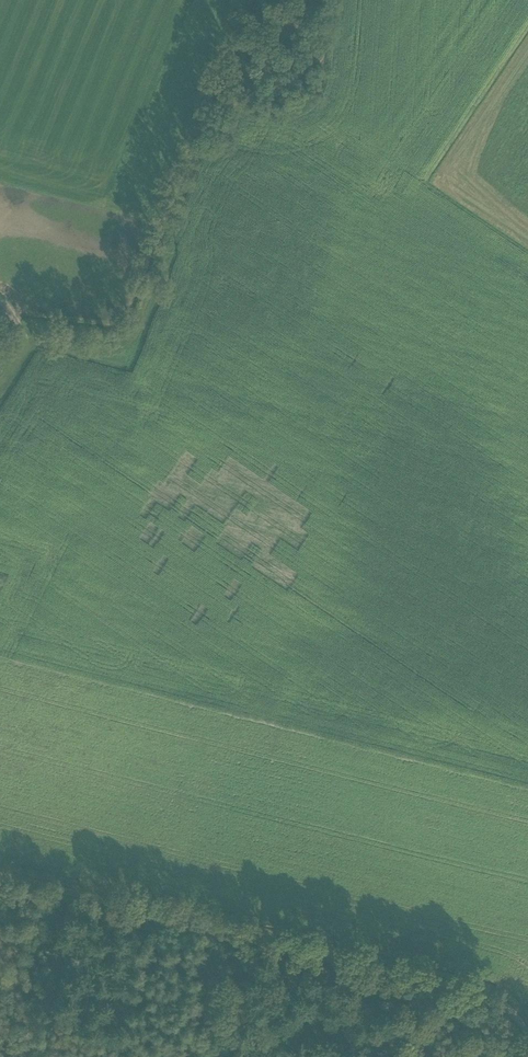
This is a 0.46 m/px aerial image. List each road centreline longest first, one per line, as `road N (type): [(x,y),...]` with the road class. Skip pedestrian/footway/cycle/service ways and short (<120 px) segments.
road 1 (unclassified): [(527,1034),(496,1000),(0,874)]

